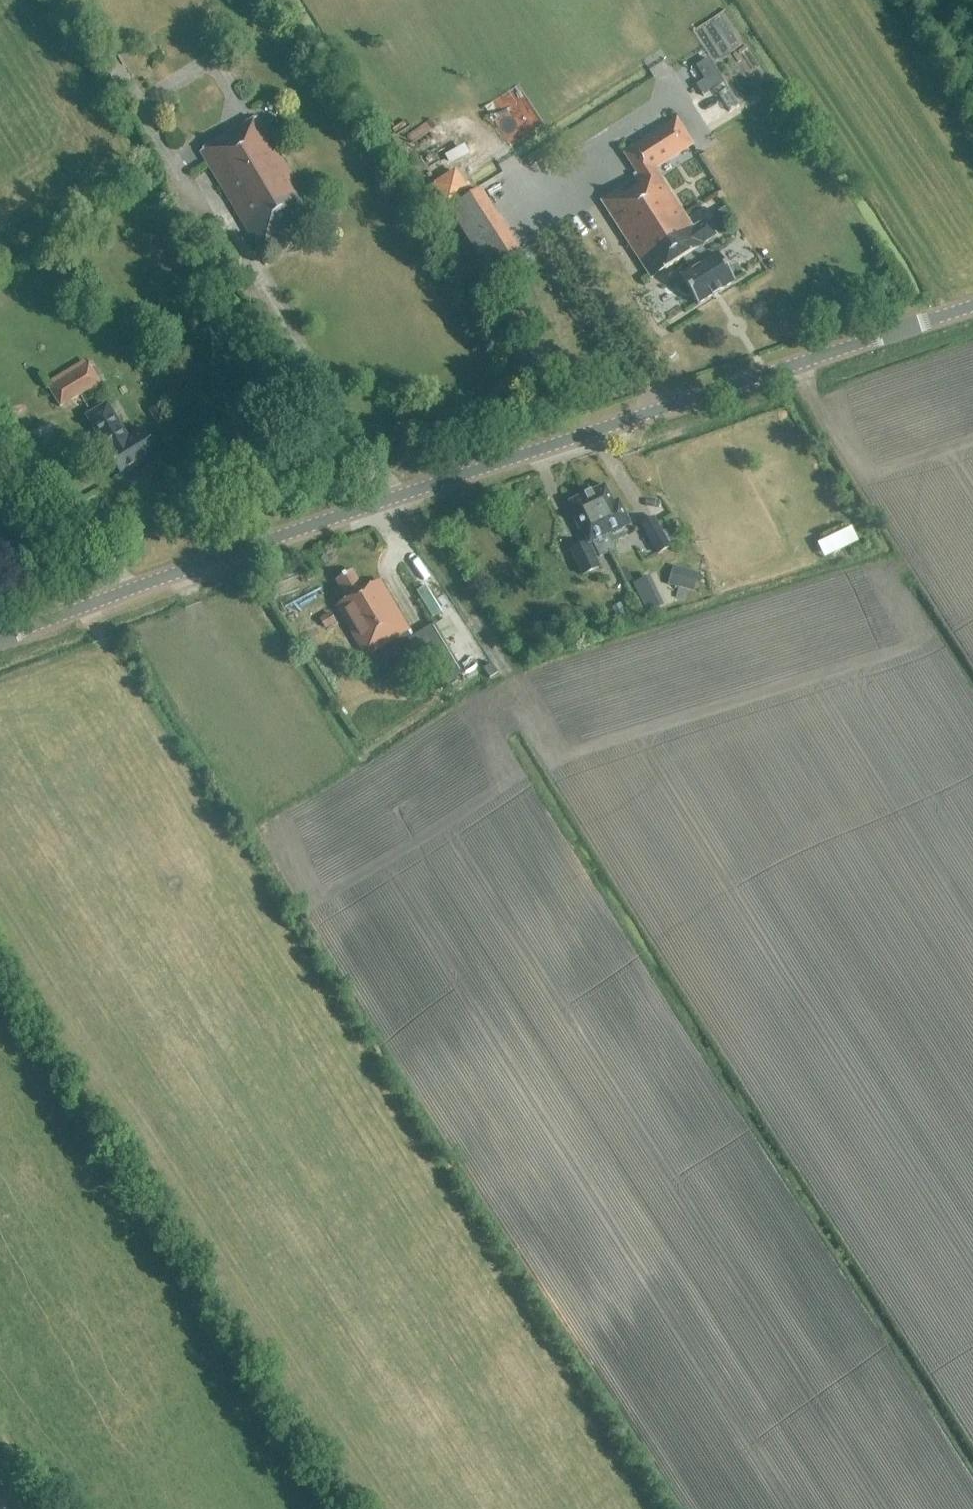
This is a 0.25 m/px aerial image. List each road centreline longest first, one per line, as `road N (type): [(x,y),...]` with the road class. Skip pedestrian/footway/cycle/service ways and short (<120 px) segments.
road 1 (tertiary): [(0,639),(302,529),(972,306)]

